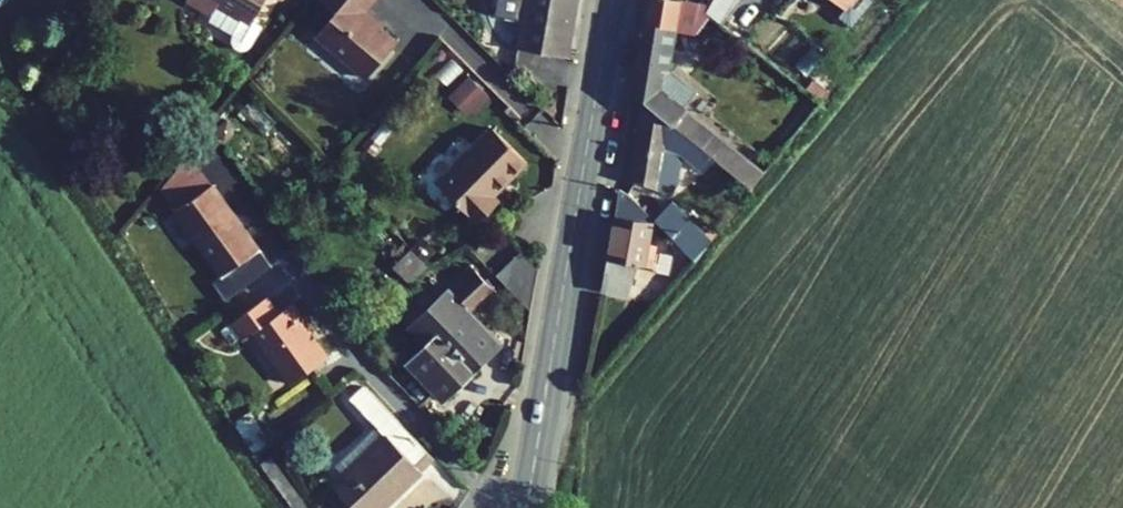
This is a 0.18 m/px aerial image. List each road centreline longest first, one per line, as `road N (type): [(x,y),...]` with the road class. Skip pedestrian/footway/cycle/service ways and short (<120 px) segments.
road 1 (tertiary): [(612,0),(532,465)]

